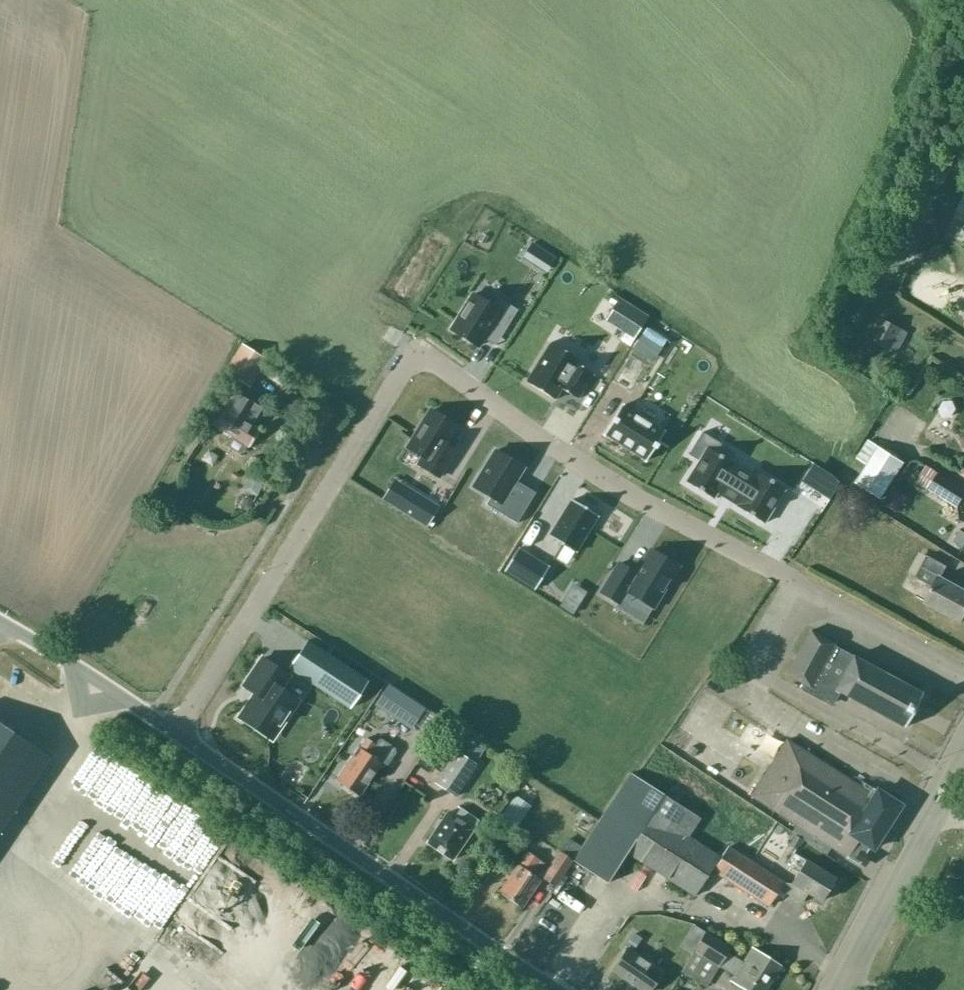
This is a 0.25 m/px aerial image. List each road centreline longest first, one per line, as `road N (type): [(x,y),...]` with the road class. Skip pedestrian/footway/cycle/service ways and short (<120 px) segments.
road 1 (residential): [(174,732),(415,352),(642,501),(963,669)]
road 2 (tertiary): [(553,989),(174,732)]
road 3 (tertiary): [(840,989),(963,761)]
road 4 (tertiary): [(174,732),(0,623)]

